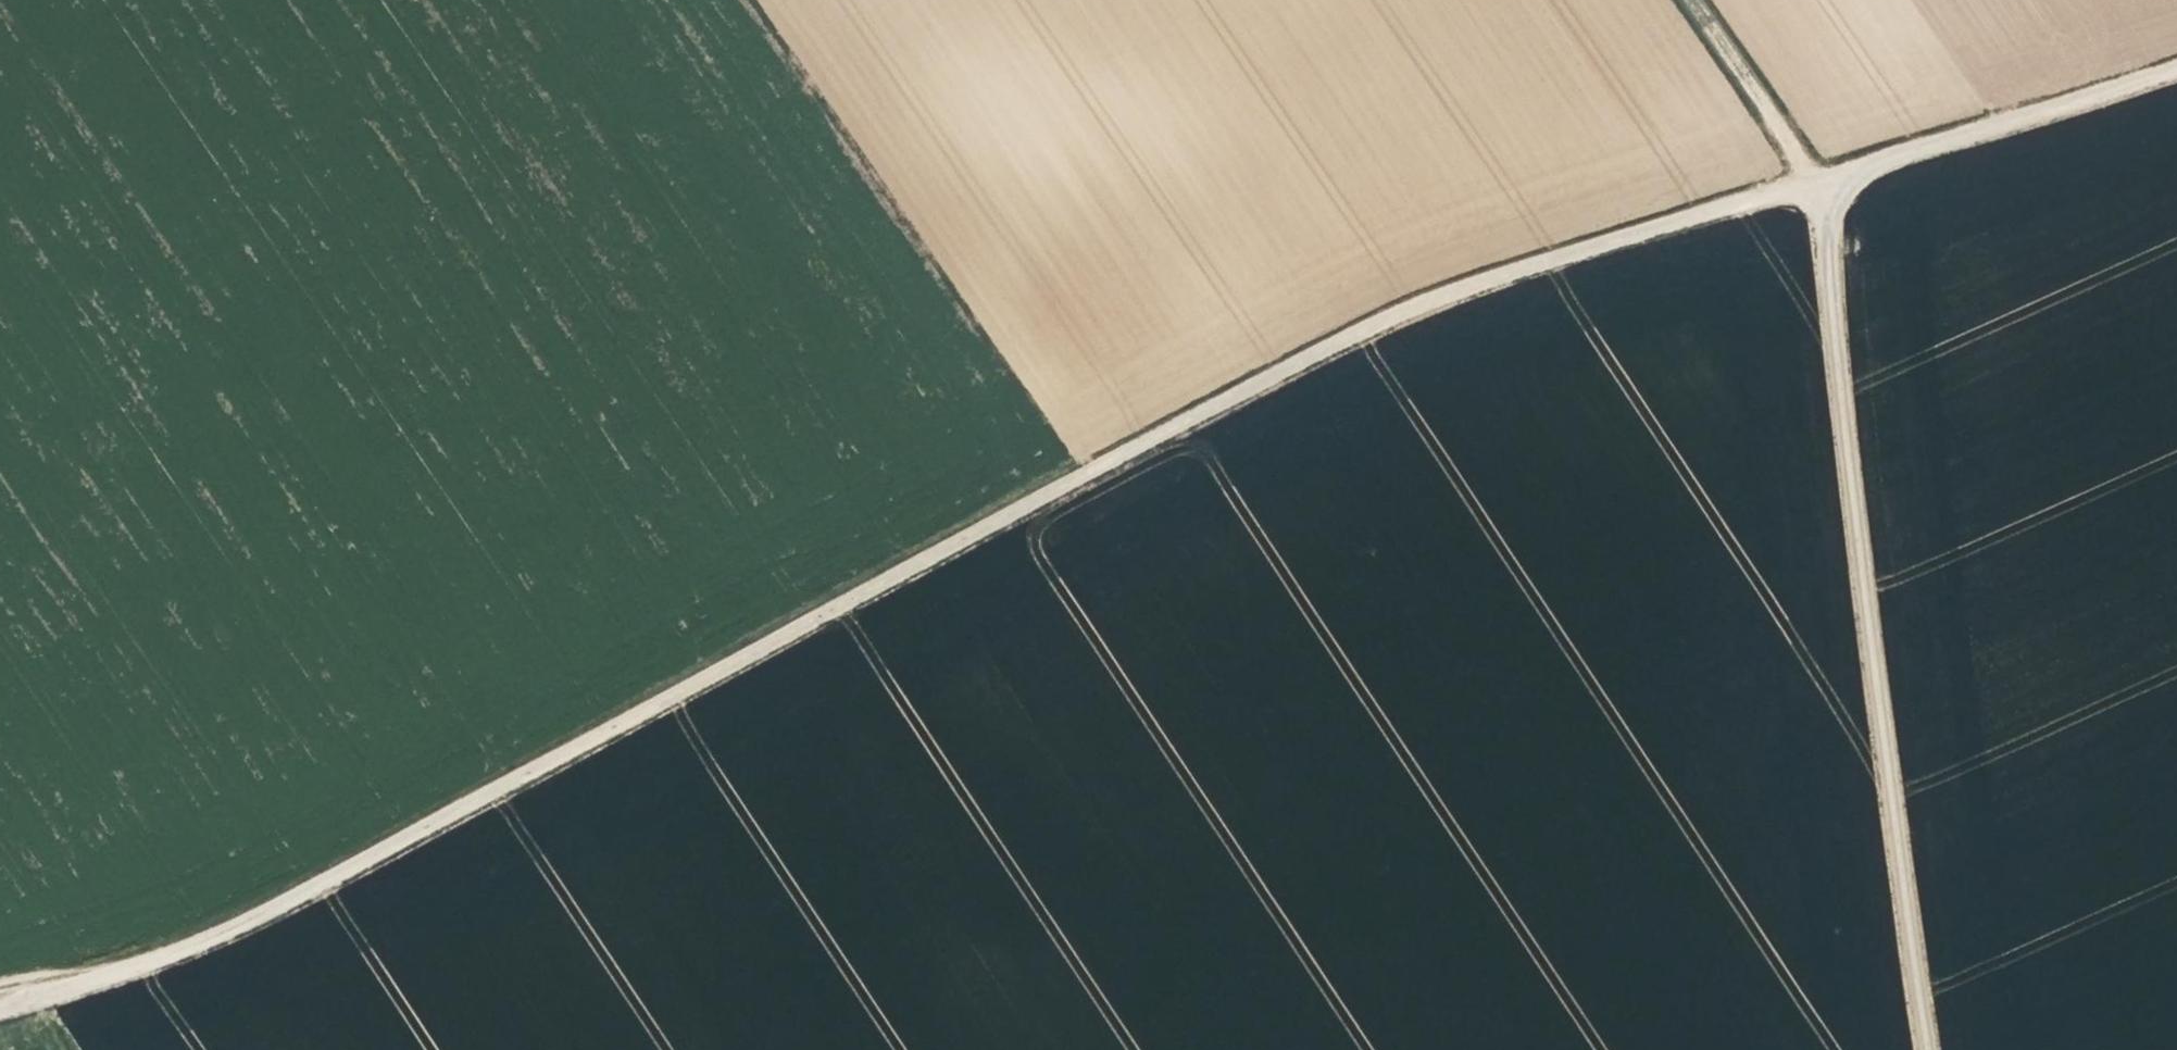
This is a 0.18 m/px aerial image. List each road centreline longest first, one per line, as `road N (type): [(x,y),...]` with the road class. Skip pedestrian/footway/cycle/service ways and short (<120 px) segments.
road 1 (unclassified): [(0,1005),(268,923),(1353,331),(1498,269),(1816,179)]
road 2 (unclassified): [(1816,179),(1882,743),(1928,1049)]
road 3 (unclassified): [(1816,179),(2176,68)]
road 4 (track): [(1816,179),(1691,0)]

